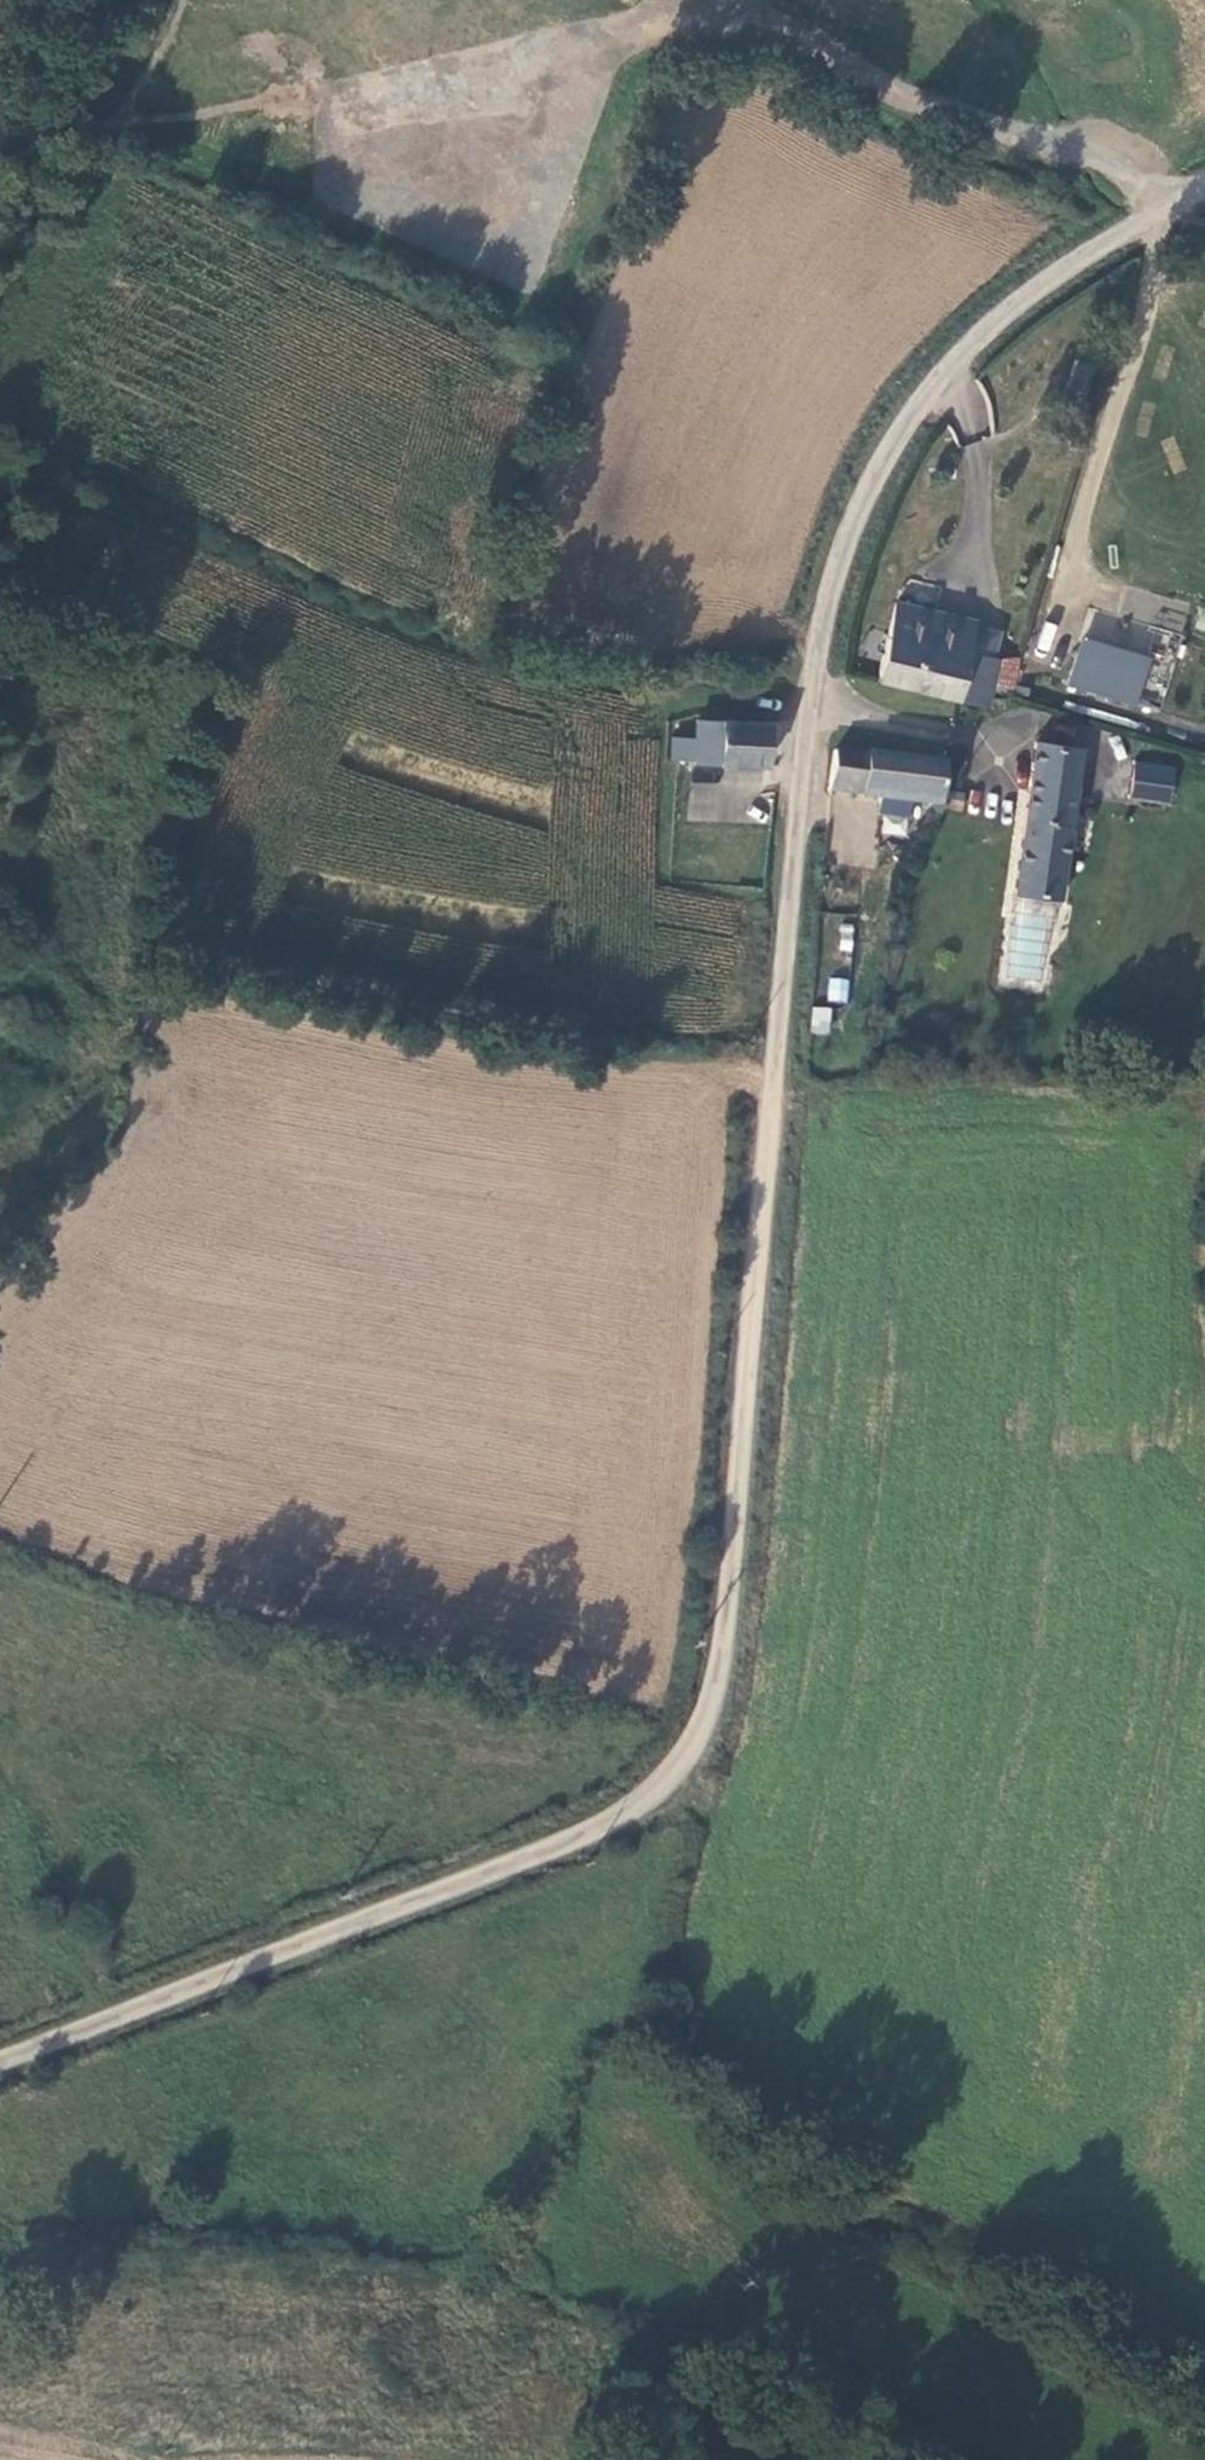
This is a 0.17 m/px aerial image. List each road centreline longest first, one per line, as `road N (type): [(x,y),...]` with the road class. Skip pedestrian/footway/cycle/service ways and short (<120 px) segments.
road 1 (unclassified): [(1204,182),(971,339),(870,475),(810,672),(709,1695),(644,1813),(0,2055)]

